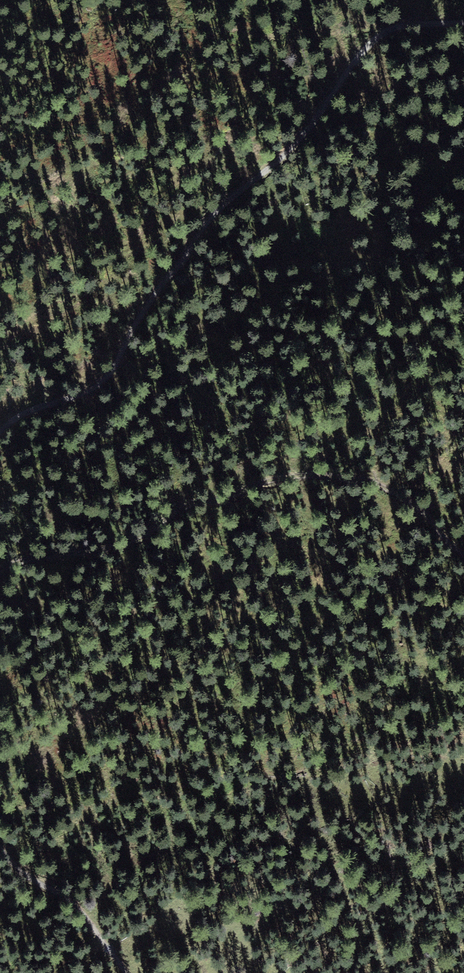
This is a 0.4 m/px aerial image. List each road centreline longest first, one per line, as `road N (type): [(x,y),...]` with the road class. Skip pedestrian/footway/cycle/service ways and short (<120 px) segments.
road 1 (track): [(0,430),(24,410),(89,387),(115,364),(217,208),(308,125),(380,29),(463,21)]
road 2 (track): [(463,560),(414,501),(369,480),(317,474),(186,507),(129,545),(78,562),(32,559),(0,570)]
road 3 (track): [(125,972),(79,912),(0,852)]

